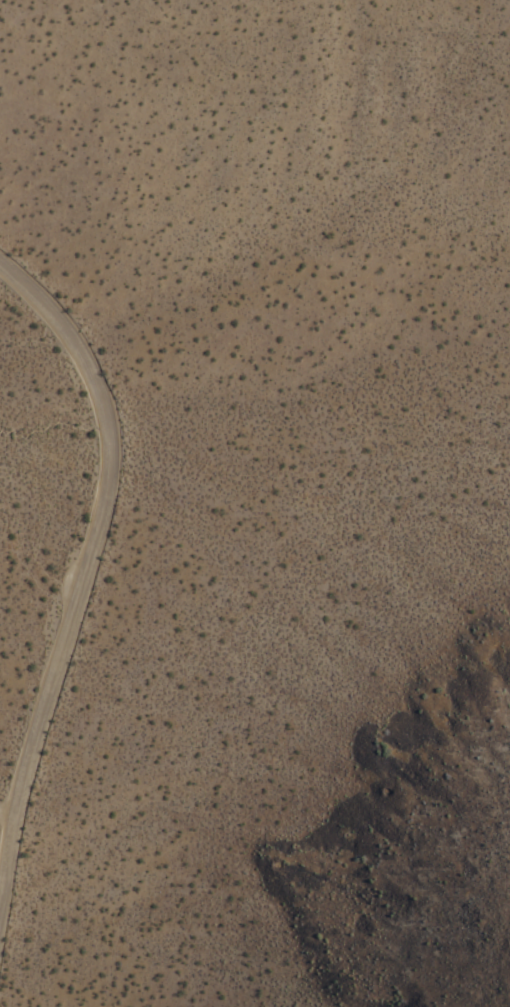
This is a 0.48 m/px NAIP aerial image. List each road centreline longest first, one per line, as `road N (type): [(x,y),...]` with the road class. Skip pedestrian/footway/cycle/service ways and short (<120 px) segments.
road 1 (residential): [(0,269),(60,327),(100,396),(110,453),(107,498),(0,843)]

